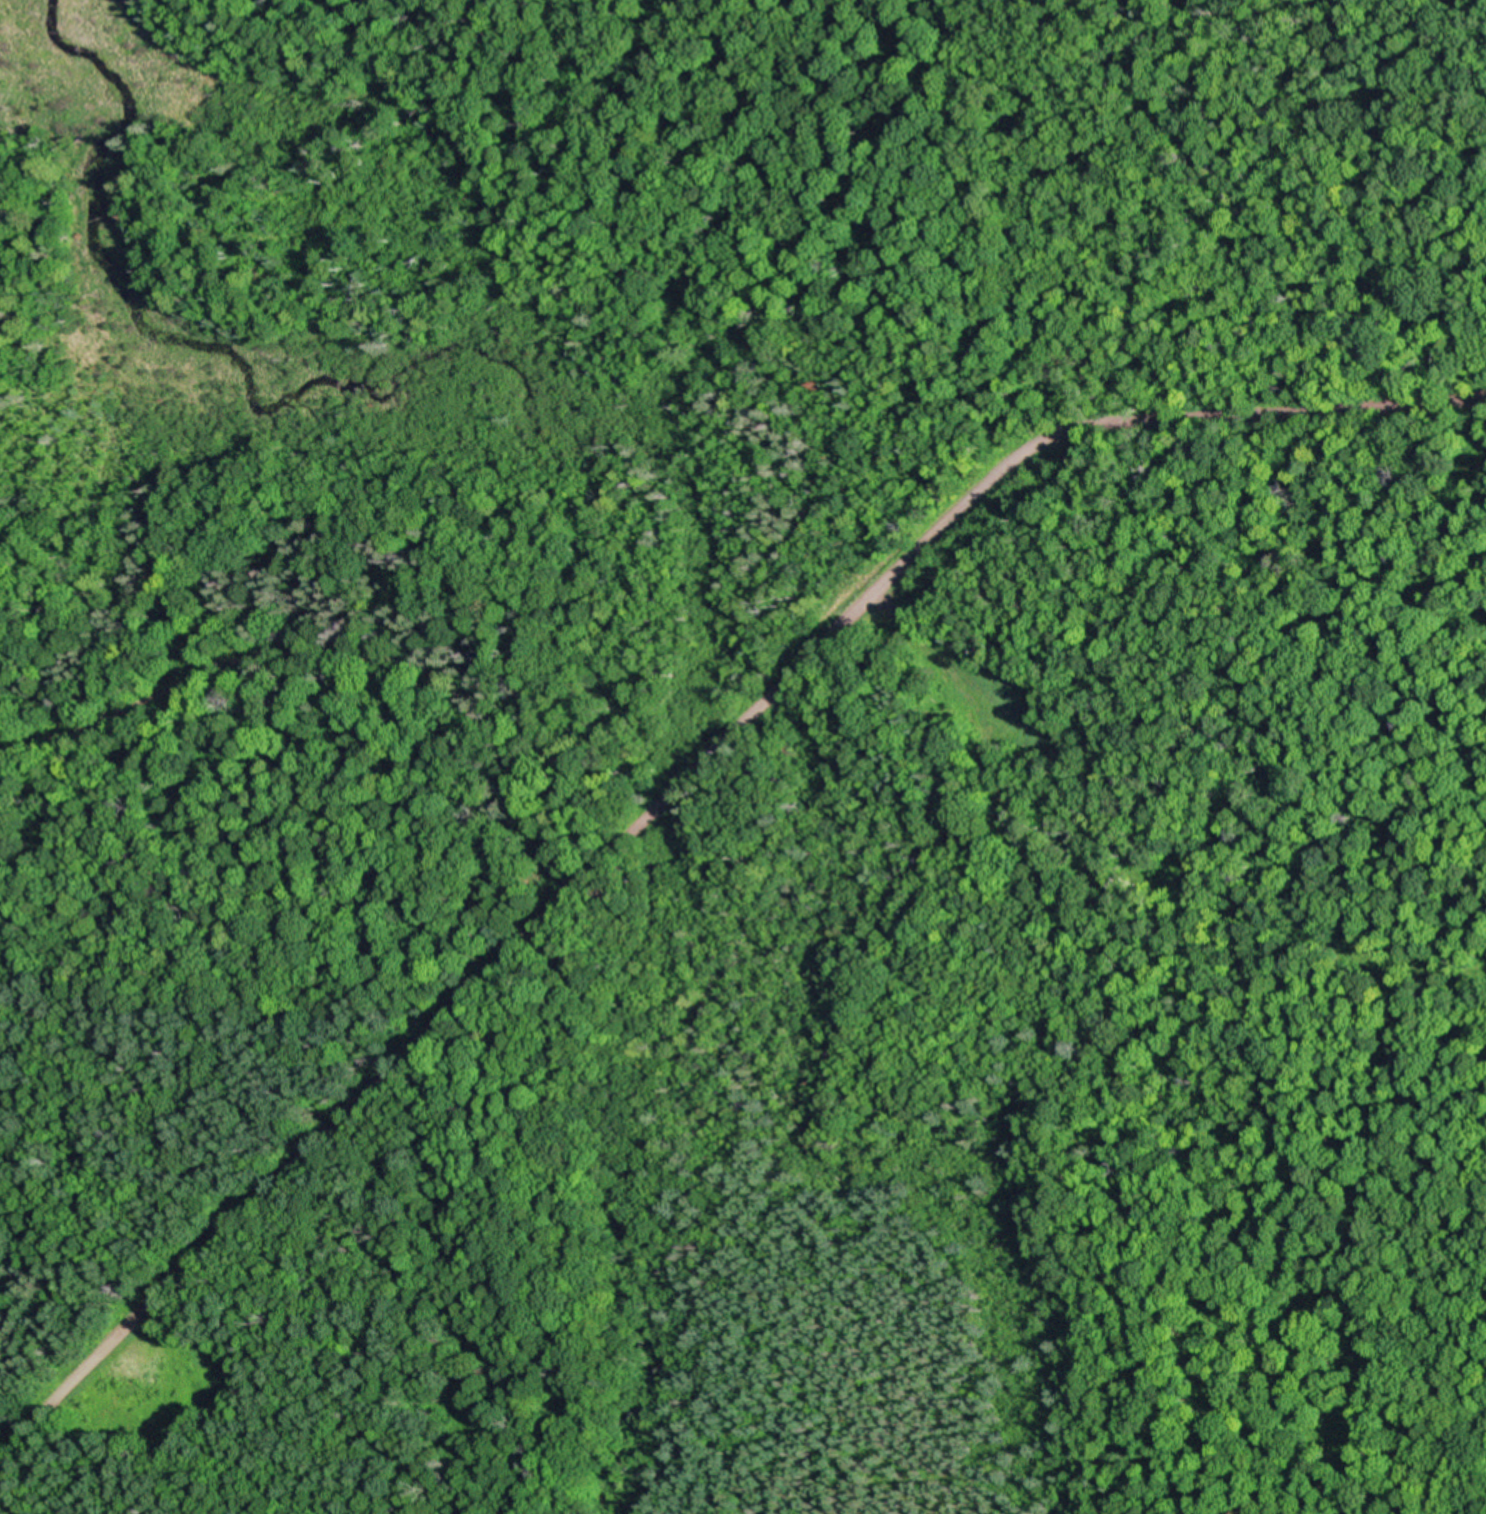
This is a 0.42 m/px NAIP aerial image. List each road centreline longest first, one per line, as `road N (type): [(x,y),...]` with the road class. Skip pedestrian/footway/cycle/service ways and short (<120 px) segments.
road 1 (residential): [(1485,415),(1473,427),(1309,445),(1059,457),(968,482),(457,1013),(89,1364),(0,1484)]

